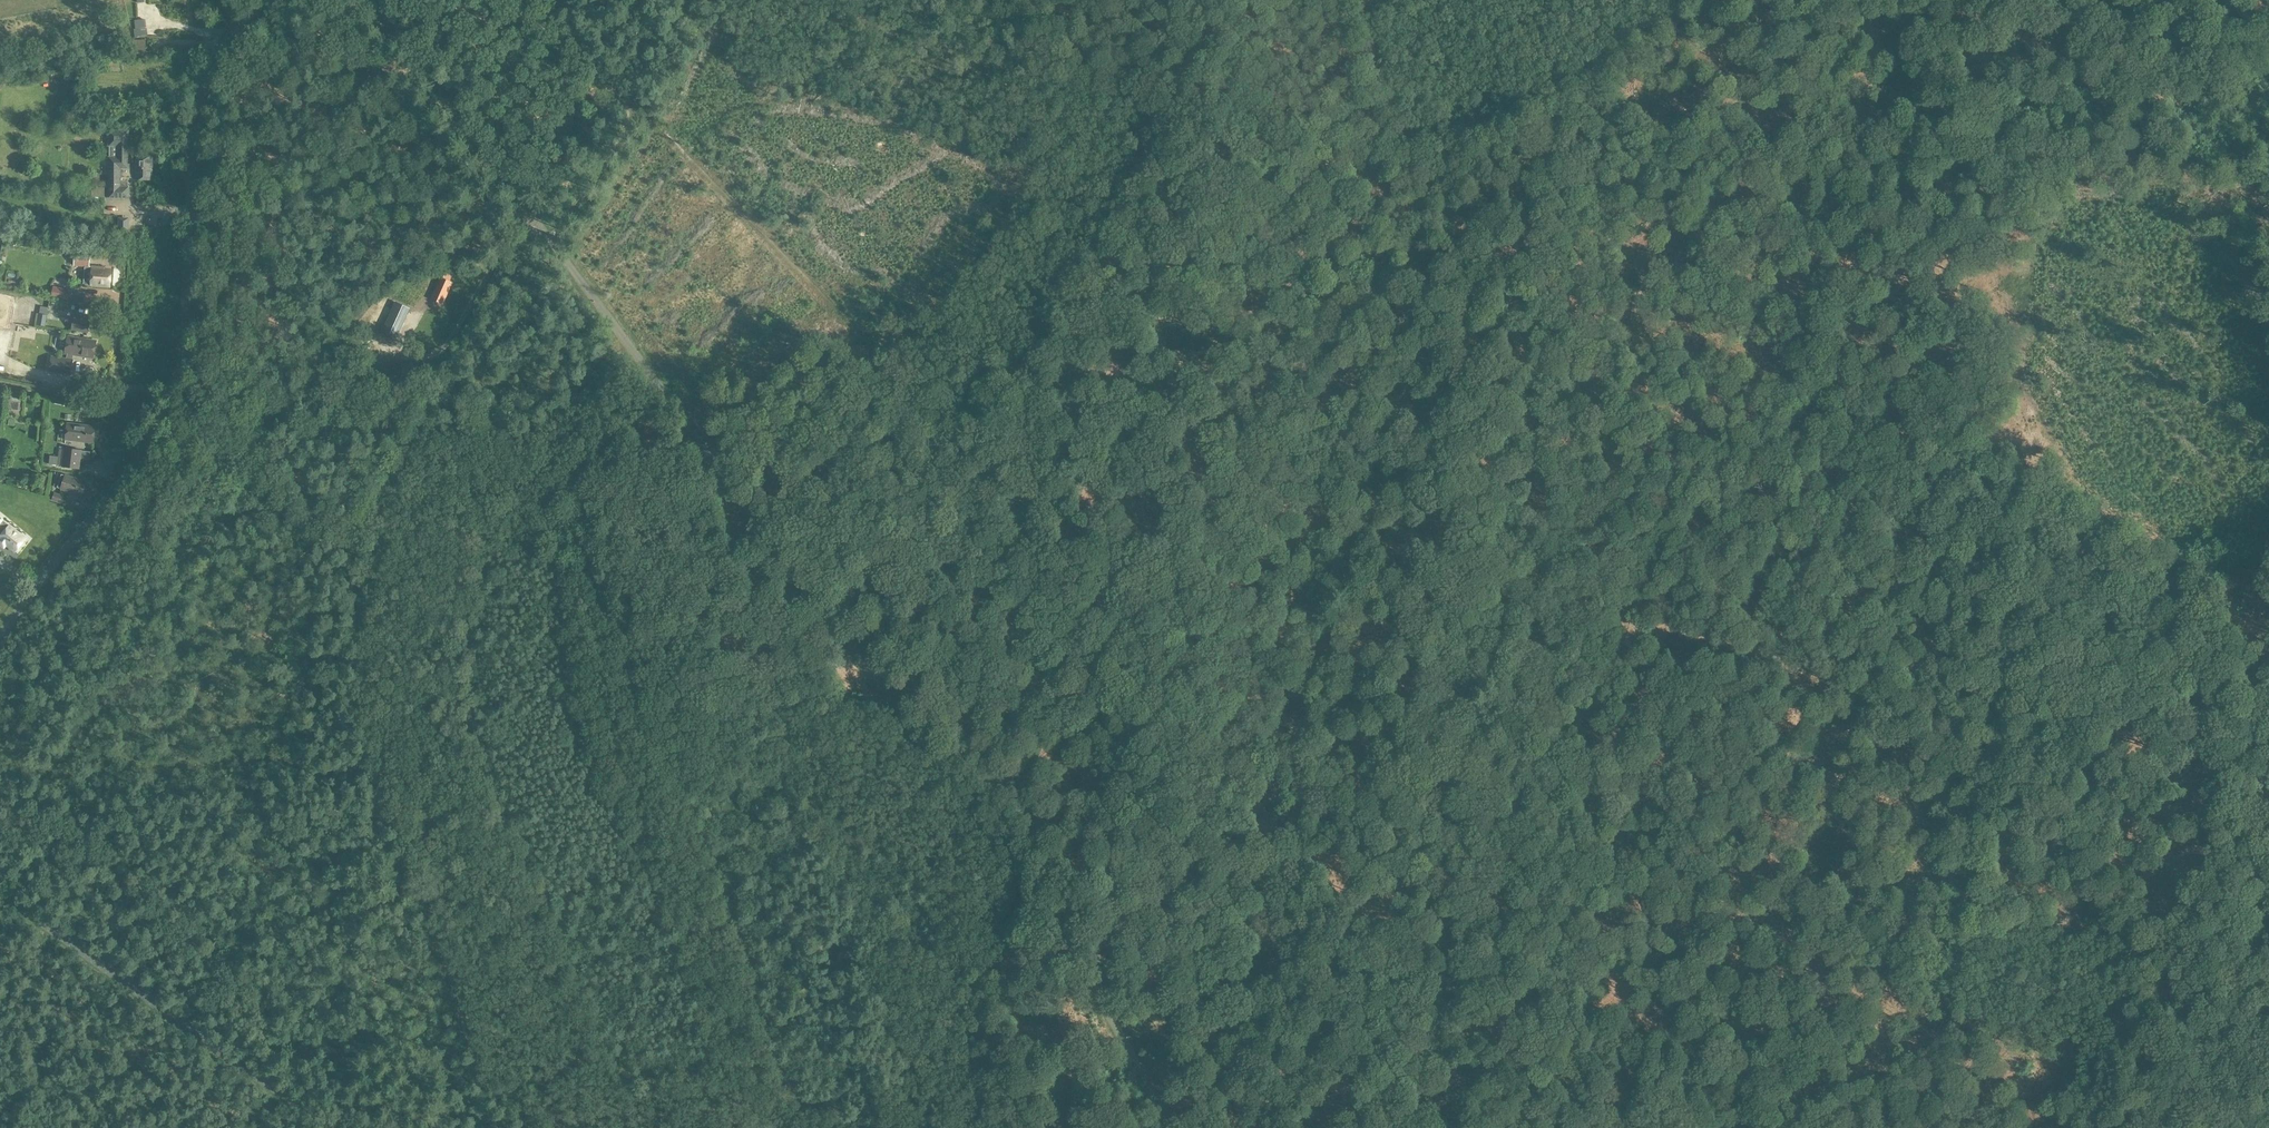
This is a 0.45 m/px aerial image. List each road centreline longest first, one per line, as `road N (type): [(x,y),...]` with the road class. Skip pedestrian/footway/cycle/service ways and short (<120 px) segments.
road 1 (track): [(515,0),(758,234),(976,424),(1087,488),(1285,574),(1537,736),(1699,806),(1925,977),(2022,1028),(2166,1127)]
road 2 (unclassified): [(1173,1127),(980,827),(369,0)]
road 3 (track): [(500,1127),(372,751),(358,652),(360,545),(427,421),(418,404),(392,396),(184,384)]
road 4 (unclassified): [(0,639),(71,535),(169,422),(190,353),(206,110),(231,45),(275,0)]
road 5 (unclassified): [(337,1127),(0,889)]
road 6 (track): [(393,818),(0,806)]
road 7 (track): [(454,335),(480,281),(532,216)]

